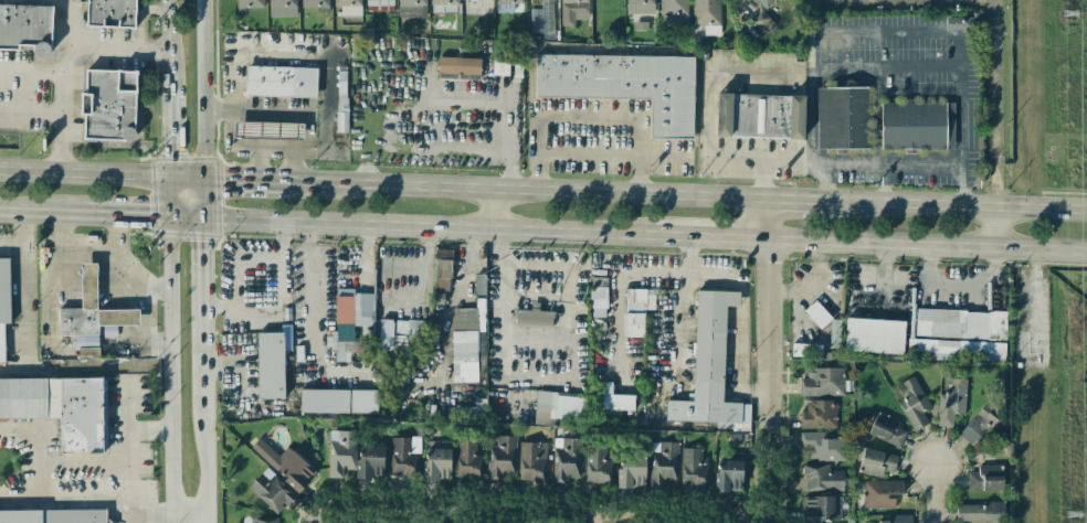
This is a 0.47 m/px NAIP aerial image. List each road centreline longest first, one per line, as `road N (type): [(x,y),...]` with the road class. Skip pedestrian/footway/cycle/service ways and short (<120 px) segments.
road 1 (primary): [(203,222),(688,236)]
road 2 (primary): [(767,199),(286,182)]
road 3 (residential): [(768,515),(327,503)]
road 4 (residential): [(768,522),(767,199)]
road 5 (primary): [(767,239),(1086,252)]
road 6 (secondary): [(169,220),(170,522)]
road 7 (primary): [(1086,206),(842,202)]
road 8 (secondary): [(207,522),(202,305)]
road 9 (primary): [(203,180),(0,171)]
road 10 (secondary): [(203,180),(202,0)]

